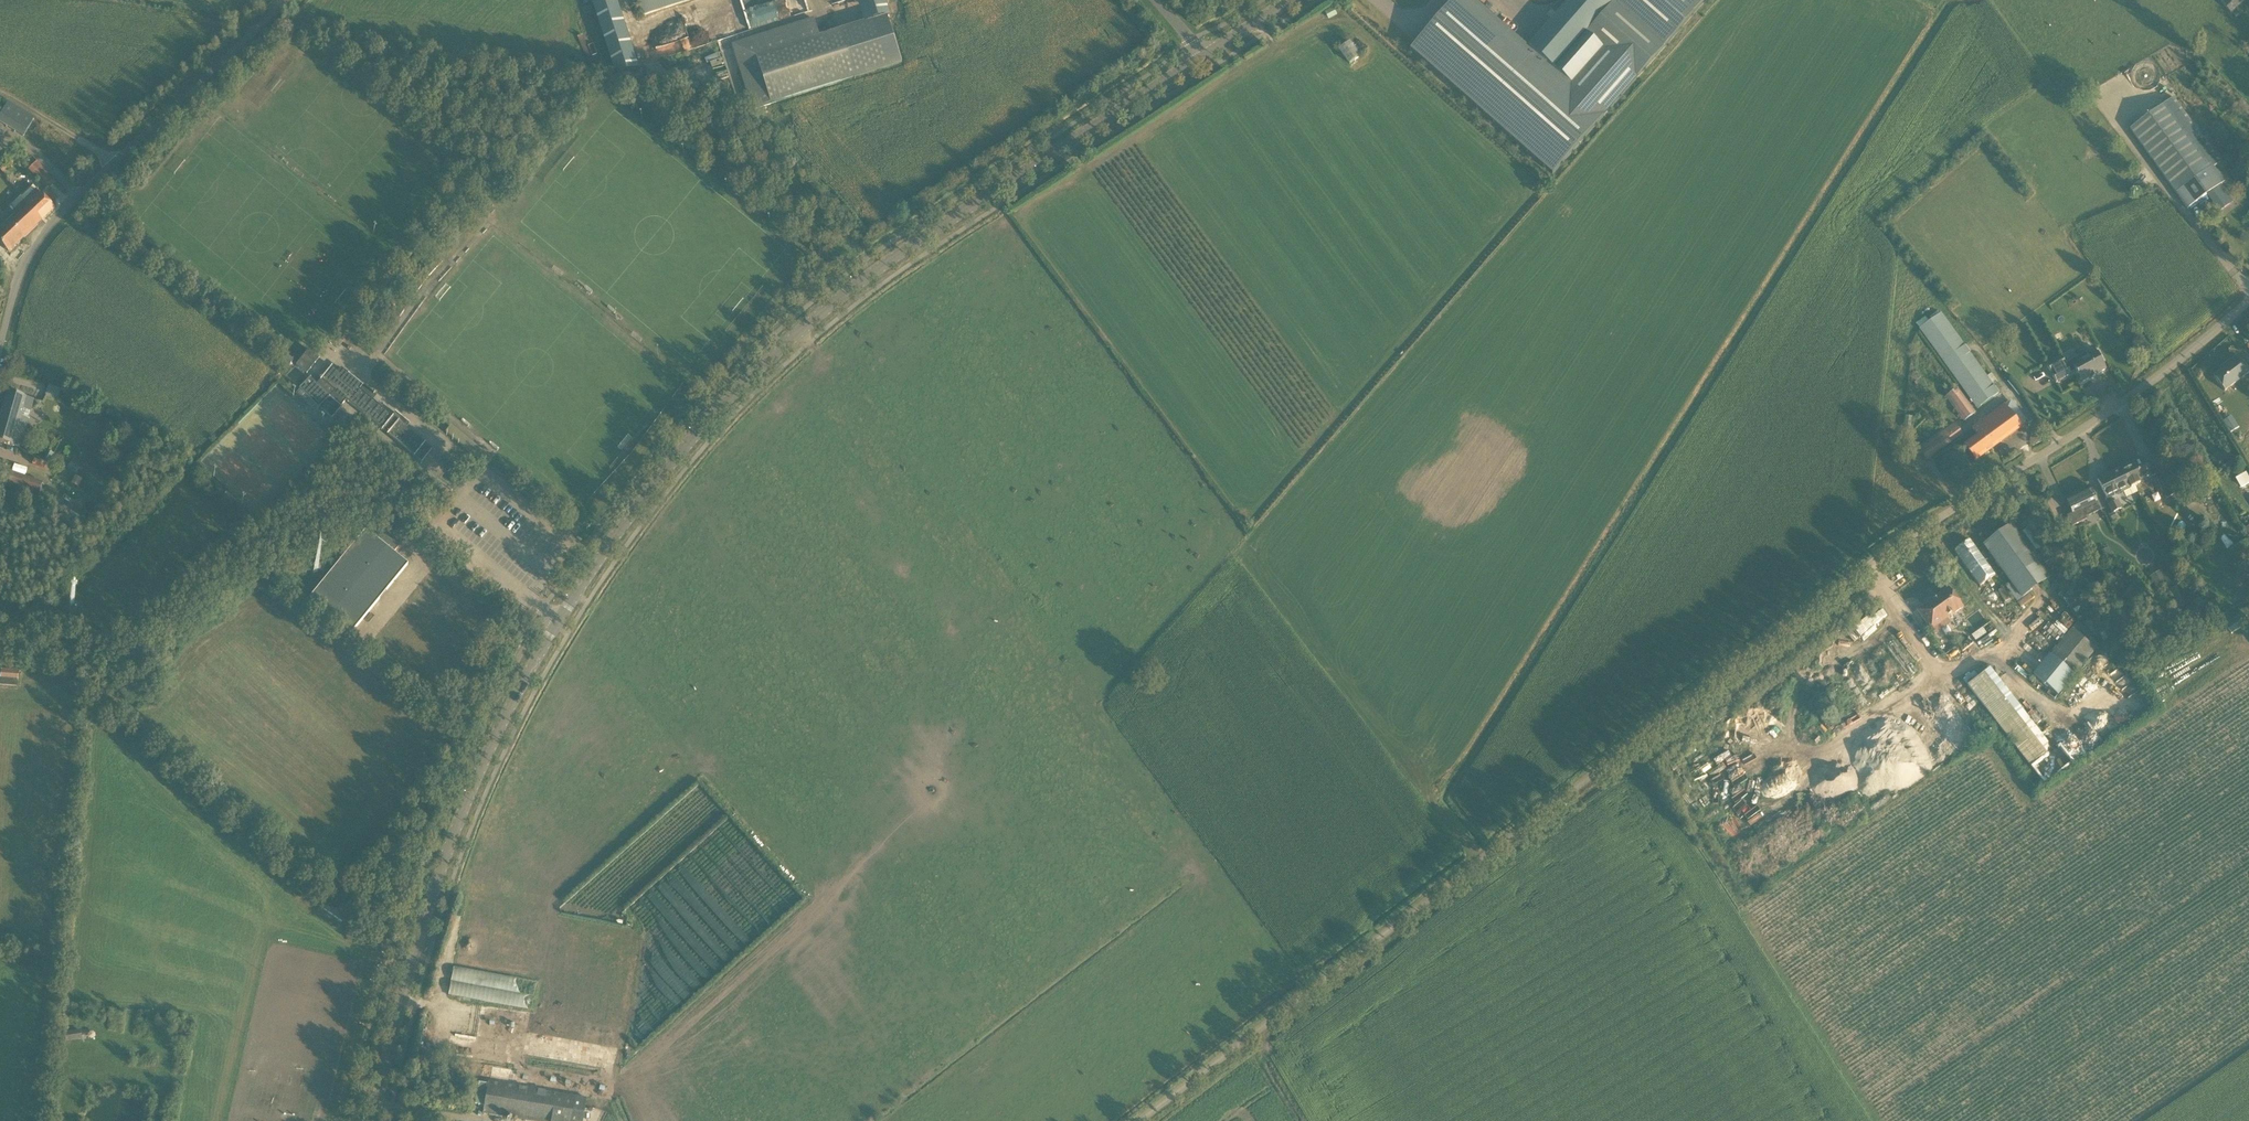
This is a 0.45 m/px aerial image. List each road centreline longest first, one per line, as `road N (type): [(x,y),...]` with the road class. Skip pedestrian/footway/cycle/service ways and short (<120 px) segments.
road 1 (tertiary): [(371,1120),(405,972),(476,768),(559,610),(666,461),(747,372),(849,284),(1203,56)]
road 2 (unclassified): [(1142,1120),(1964,500),(2152,381),(2248,297)]
road 3 (unclassified): [(0,327),(25,251),(48,215),(283,0)]

